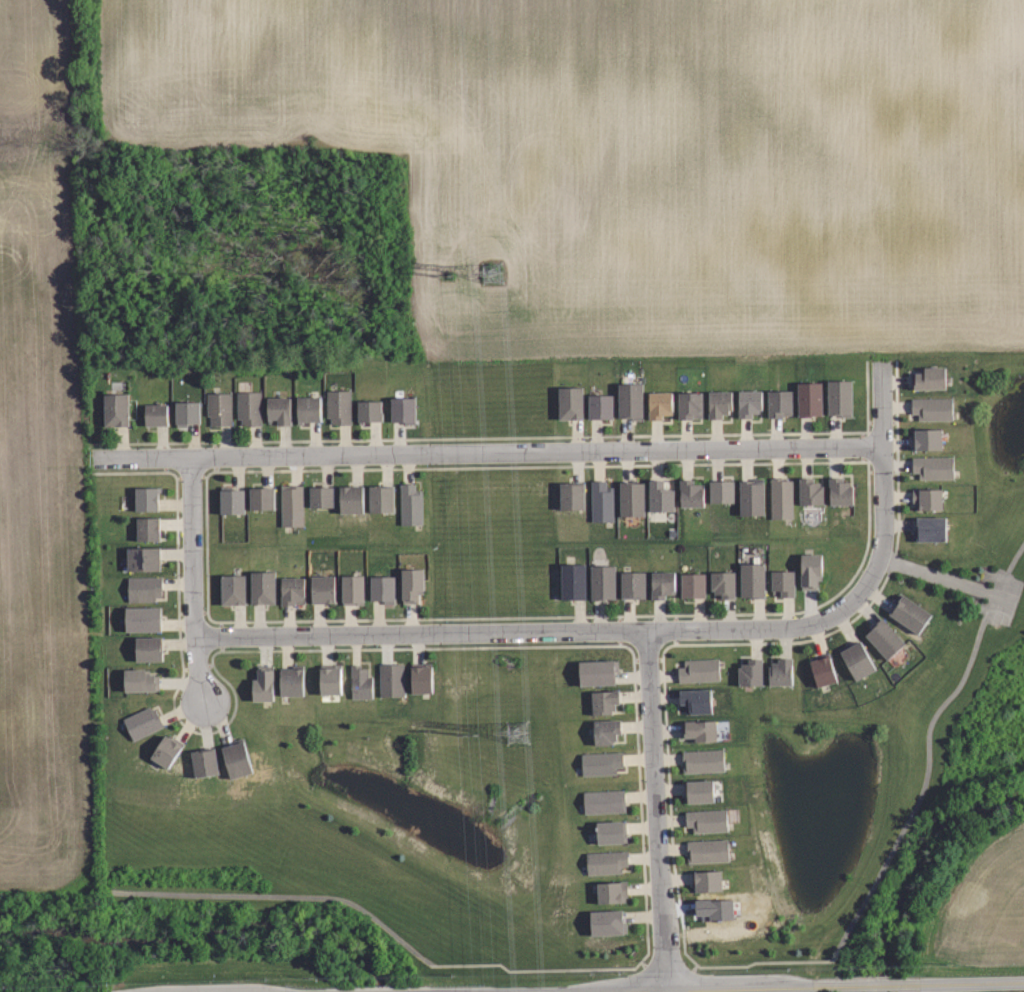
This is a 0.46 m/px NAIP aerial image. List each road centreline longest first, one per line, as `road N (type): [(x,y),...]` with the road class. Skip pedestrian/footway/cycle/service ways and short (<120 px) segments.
road 1 (residential): [(882,448),(99,460)]
road 2 (residential): [(195,634),(795,630),(846,610)]
road 3 (residential): [(558,991),(1023,983)]
road 4 (residential): [(671,990),(648,633)]
road 5 (residential): [(846,610),(877,564),(884,505),(880,361)]
road 6 (residential): [(189,458),(201,698)]

